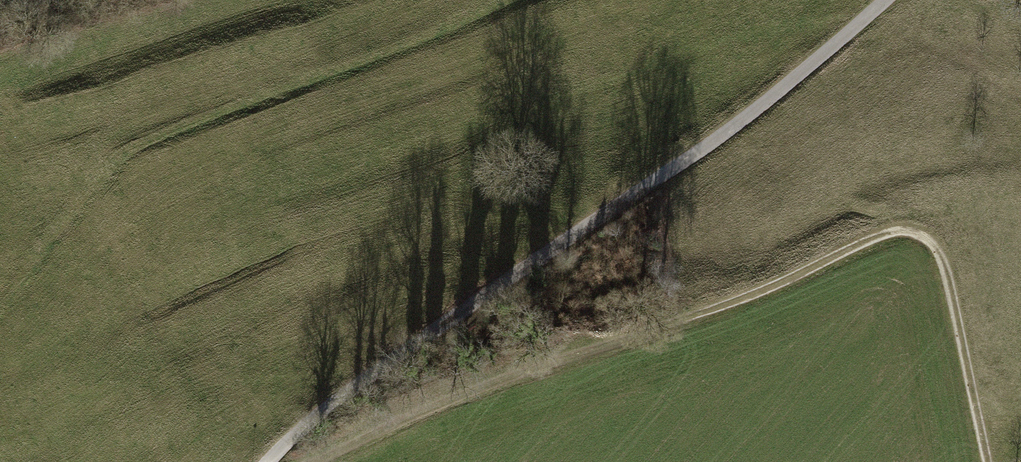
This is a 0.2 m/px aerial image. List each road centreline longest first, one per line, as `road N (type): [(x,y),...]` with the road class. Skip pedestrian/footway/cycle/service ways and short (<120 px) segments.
road 1 (track): [(985,461),(950,283),(924,233),(872,233),(789,276),(306,461)]
road 2 (unclassified): [(883,0),(768,102),(289,432),(263,461)]

